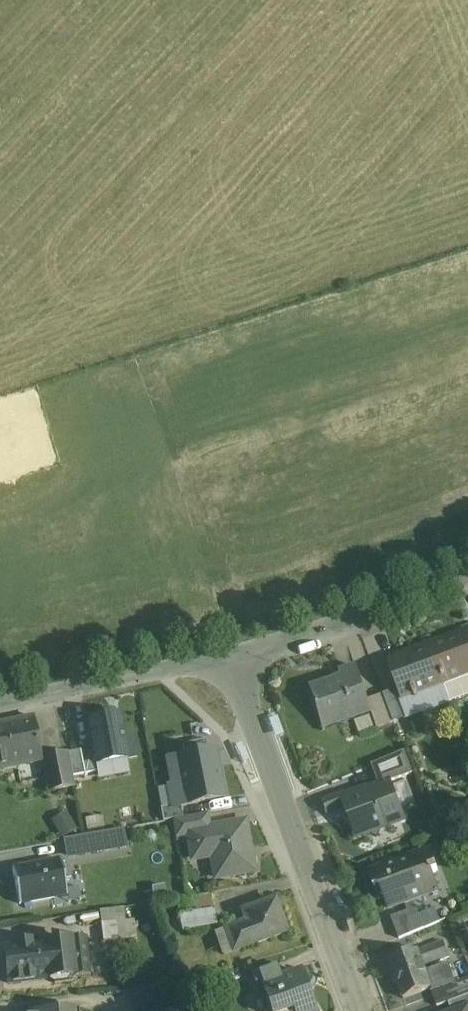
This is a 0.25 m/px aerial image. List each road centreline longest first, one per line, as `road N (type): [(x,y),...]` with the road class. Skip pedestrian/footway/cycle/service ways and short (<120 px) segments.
road 1 (unclassified): [(356,1010),(268,773),(236,656)]
road 2 (unclassified): [(236,656),(467,580)]
road 3 (unclassified): [(0,707),(236,656)]

